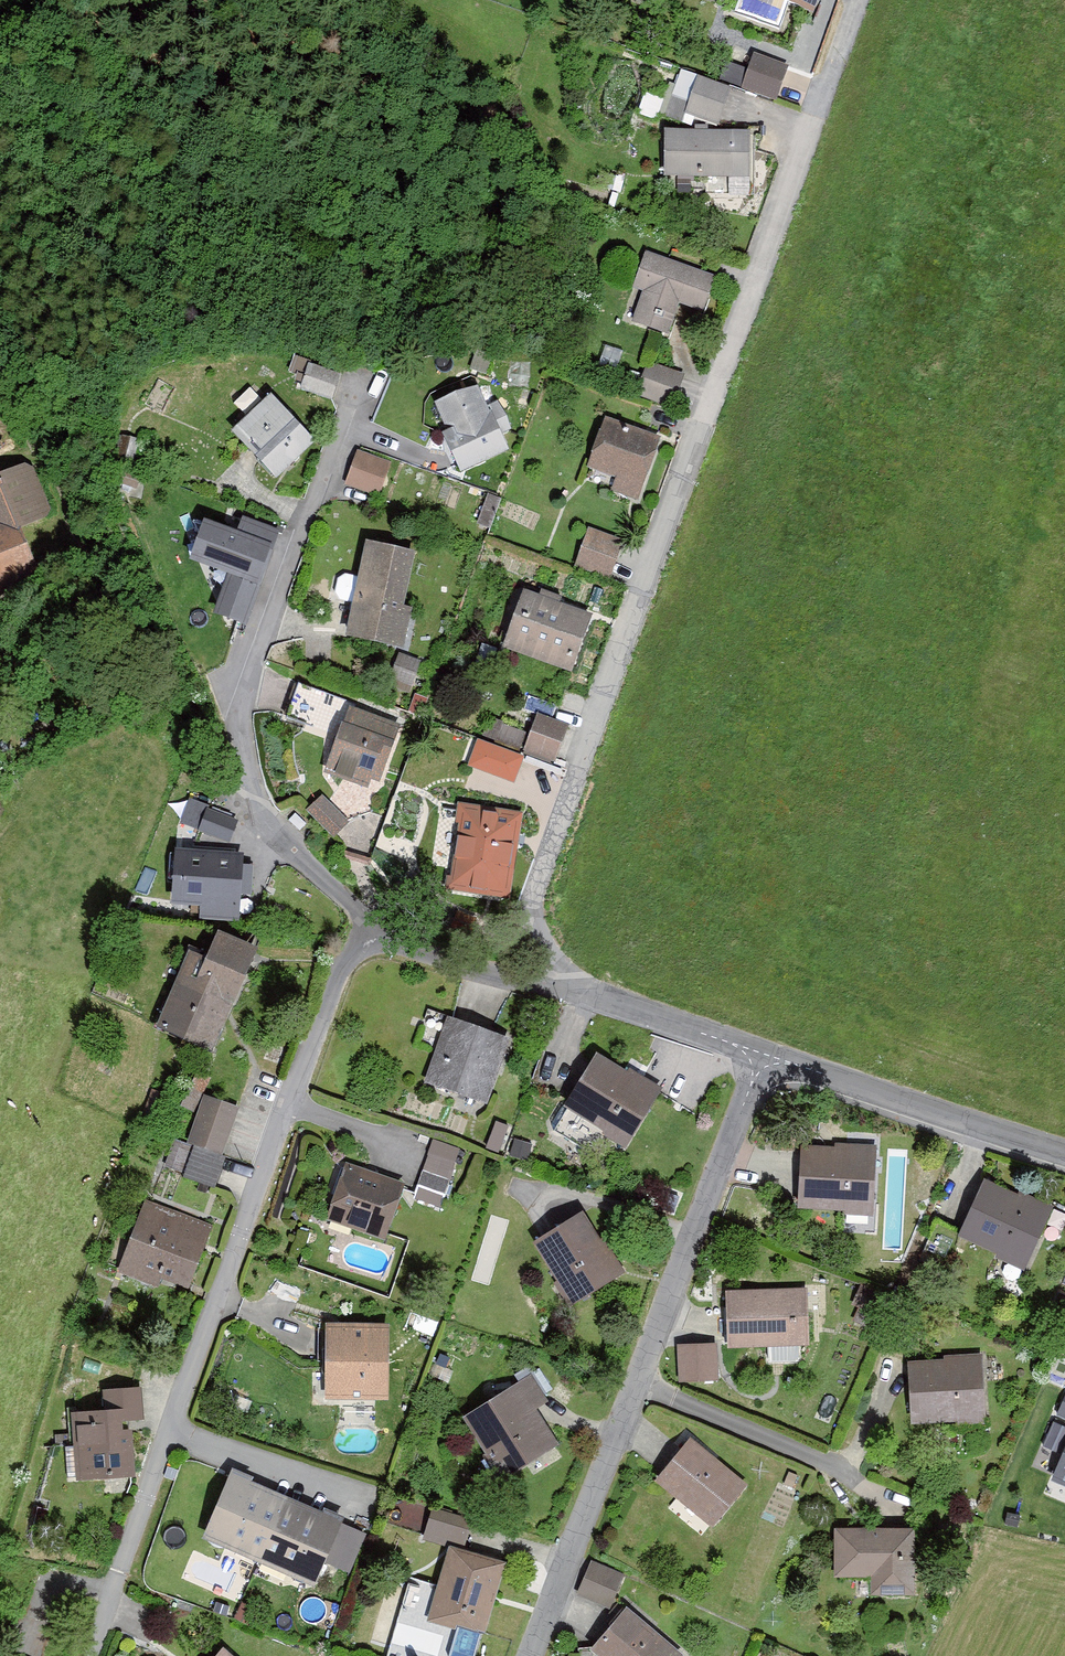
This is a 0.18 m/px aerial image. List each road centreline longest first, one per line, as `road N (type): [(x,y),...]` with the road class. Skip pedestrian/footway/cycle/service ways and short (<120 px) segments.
road 1 (residential): [(581,991),(552,955),(535,891),(857,0)]
road 2 (residential): [(95,1655),(327,1005),(345,963),(380,938)]
road 3 (residential): [(531,1655),(770,1057)]
road 4 (residential): [(380,938),(280,836),(257,799),(242,727),(258,653),(353,388)]
road 5 (residential): [(1064,1161),(770,1057)]
road 6 (residential): [(581,991),(380,938)]
road 7 (residential): [(770,1057),(581,991)]

